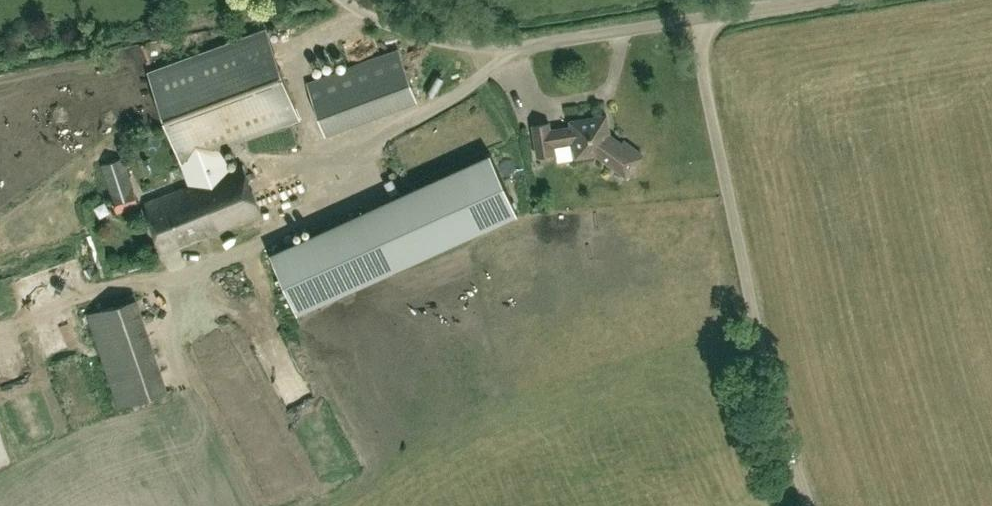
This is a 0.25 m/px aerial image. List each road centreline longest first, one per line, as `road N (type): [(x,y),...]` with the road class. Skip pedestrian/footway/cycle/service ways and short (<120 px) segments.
road 1 (unclassified): [(720,15),(515,48)]
road 2 (unclassified): [(515,48),(425,38),(342,0)]

